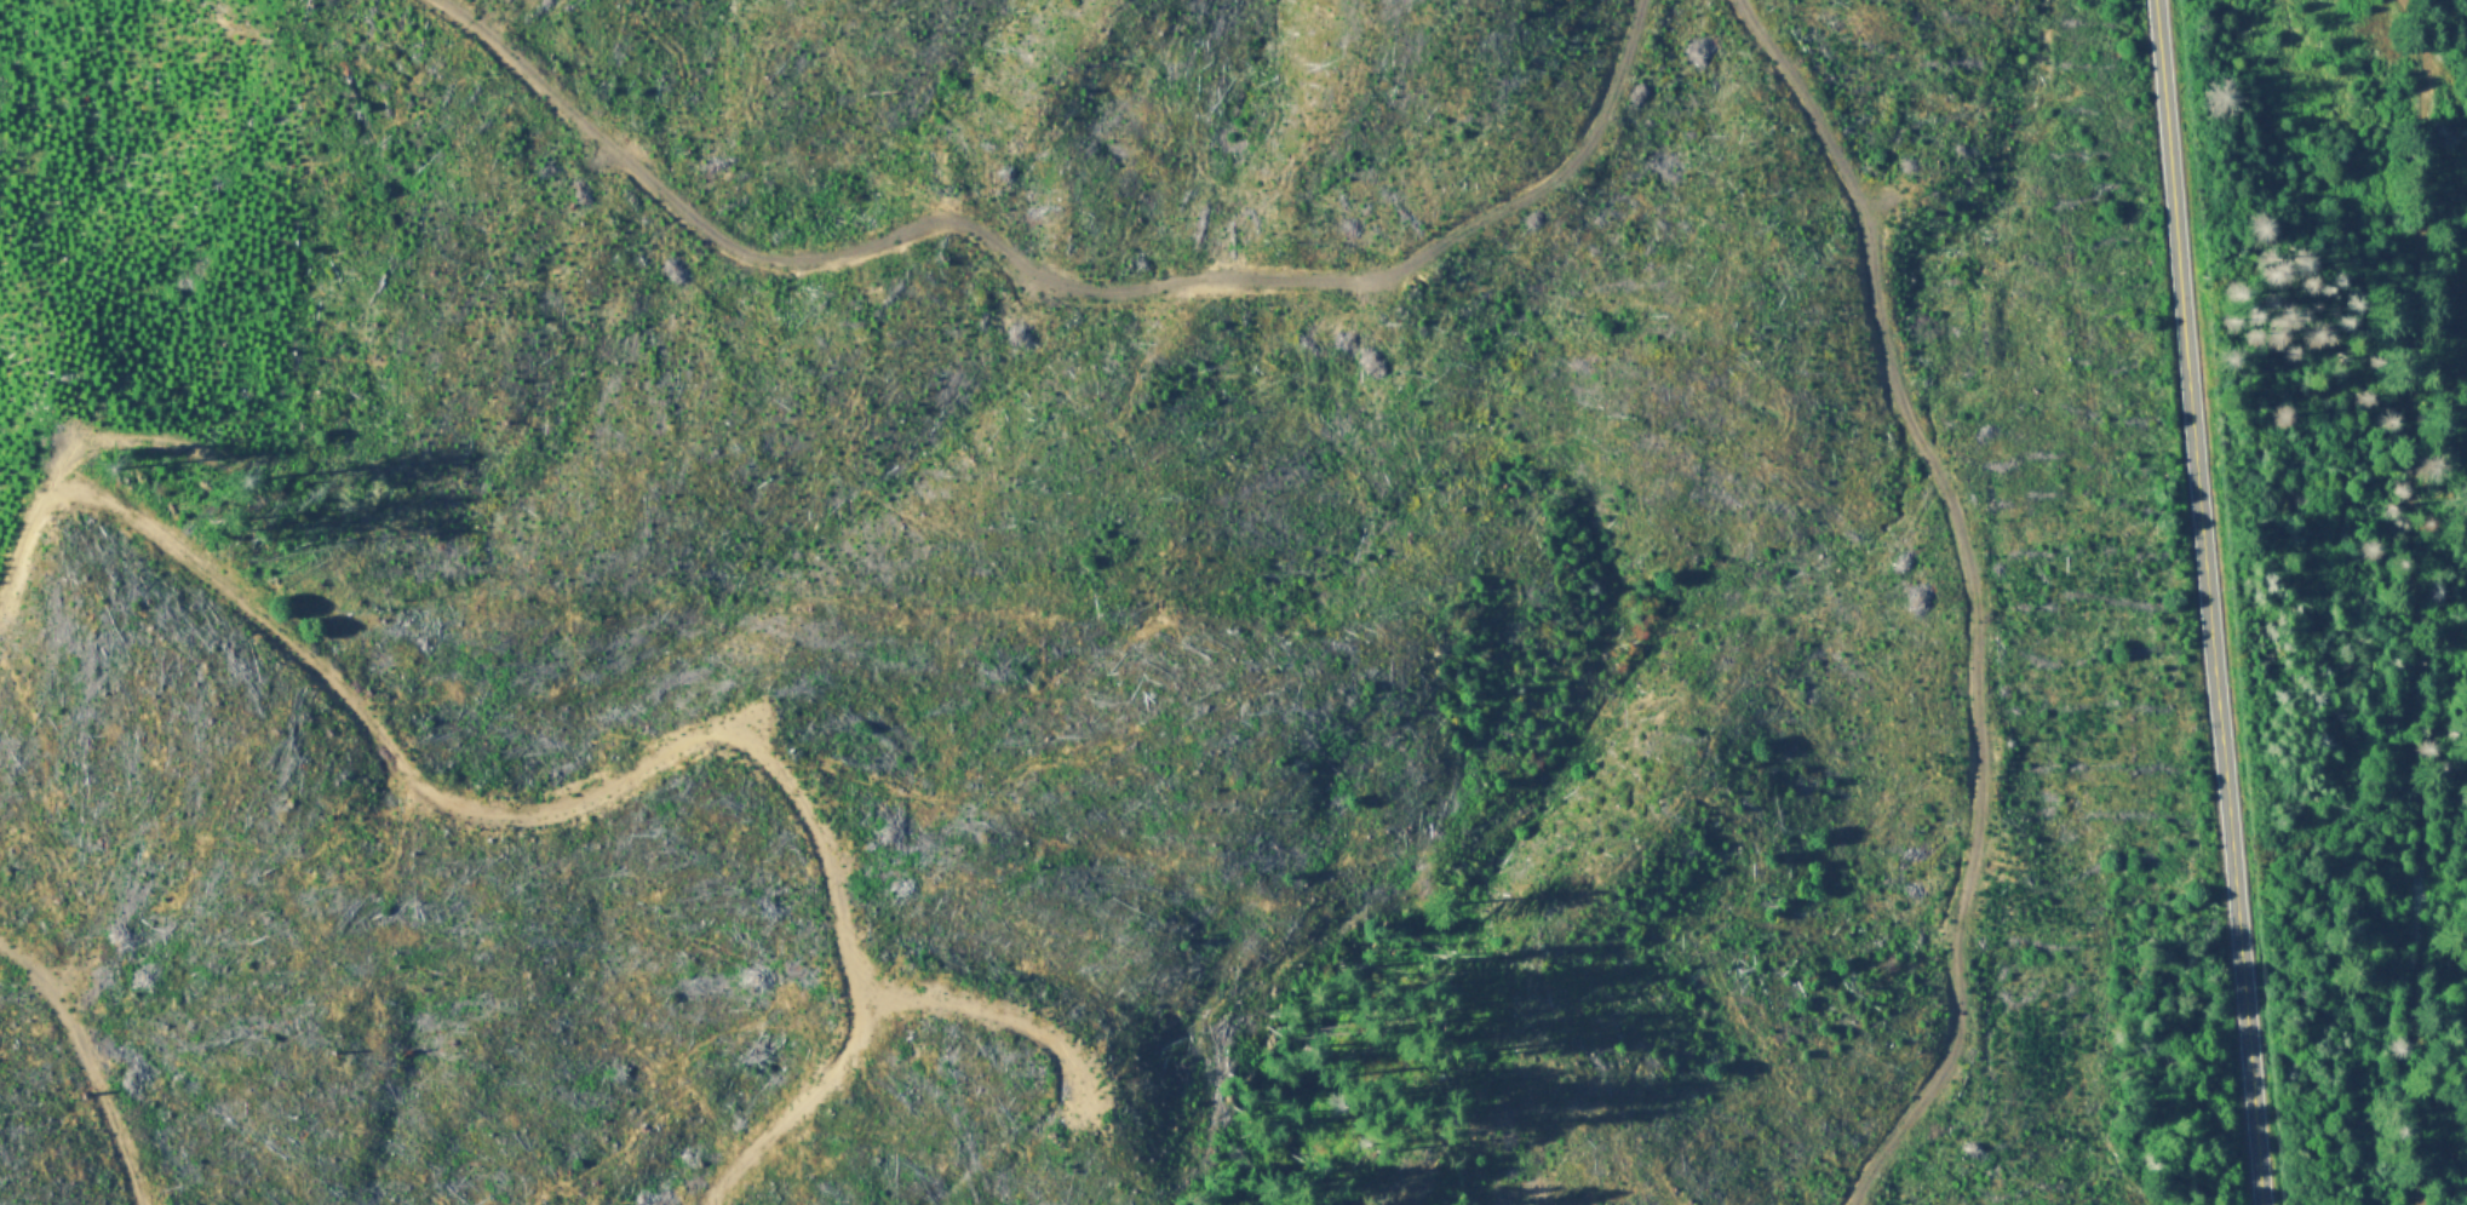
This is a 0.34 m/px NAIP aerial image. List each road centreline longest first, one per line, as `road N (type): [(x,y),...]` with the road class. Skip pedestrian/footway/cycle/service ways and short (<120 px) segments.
road 1 (tertiary): [(2265,1204),(2158,0)]
road 2 (track): [(0,568),(70,434),(90,425),(263,457),(308,443)]

